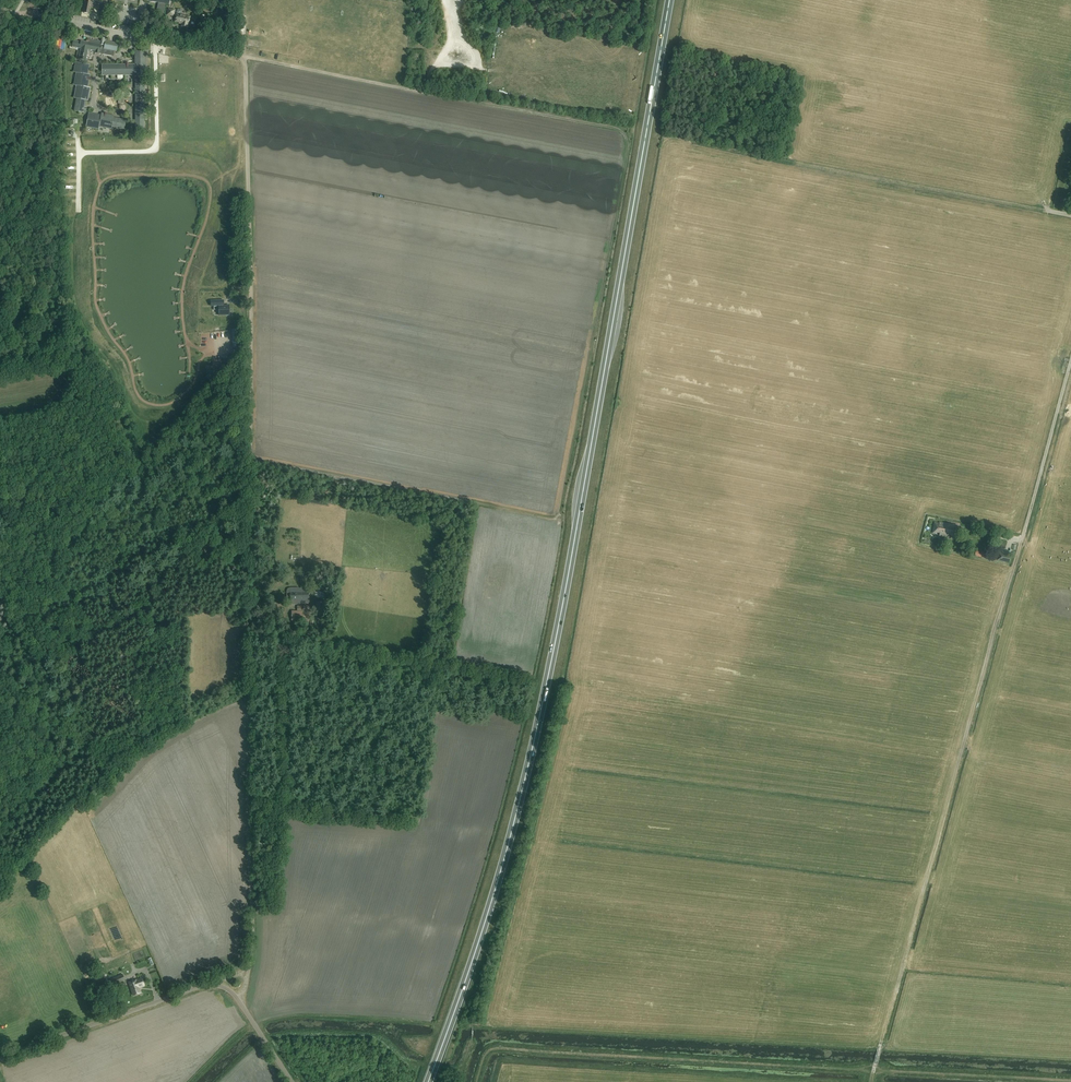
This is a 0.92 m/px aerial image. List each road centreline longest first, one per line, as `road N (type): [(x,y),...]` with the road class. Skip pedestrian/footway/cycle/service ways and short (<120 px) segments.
road 1 (trunk): [(428,1081),(524,786),(670,0)]
road 2 (track): [(1070,364),(880,1045)]
road 3 (track): [(250,460),(558,517),(626,145)]
road 4 (track): [(248,971),(255,946),(250,444)]
road 5 (track): [(250,444),(240,0)]
road 6 (track): [(1070,215),(693,145)]
road 7 (unclassified): [(0,1059),(209,985),(235,995),(292,1081)]
road 8 (track): [(406,89),(622,129),(626,145)]
road 9 (unclassified): [(247,57),(28,14)]
road 10 (track): [(251,631),(447,657)]
road 11 (track): [(247,57),(406,89)]

